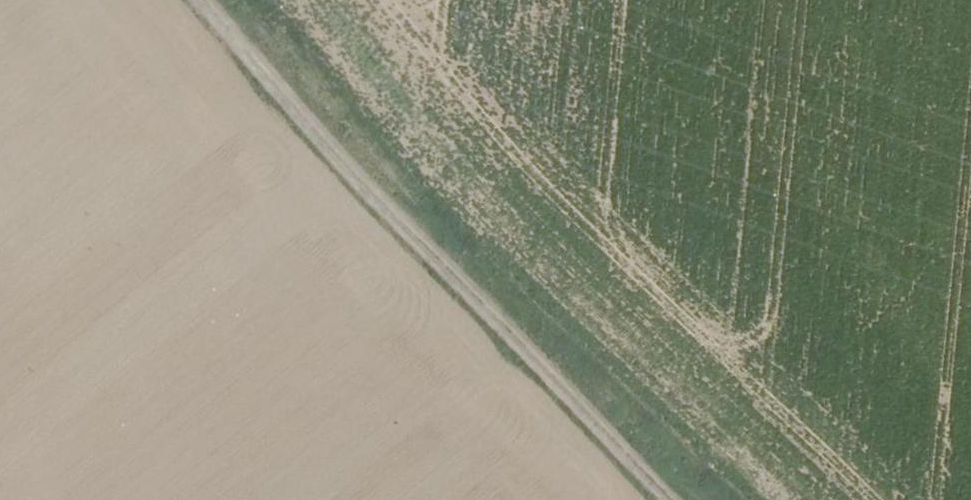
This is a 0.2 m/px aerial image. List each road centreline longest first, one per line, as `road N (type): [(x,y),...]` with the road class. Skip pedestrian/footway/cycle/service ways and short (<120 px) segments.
road 1 (track): [(669,499),(200,0)]

